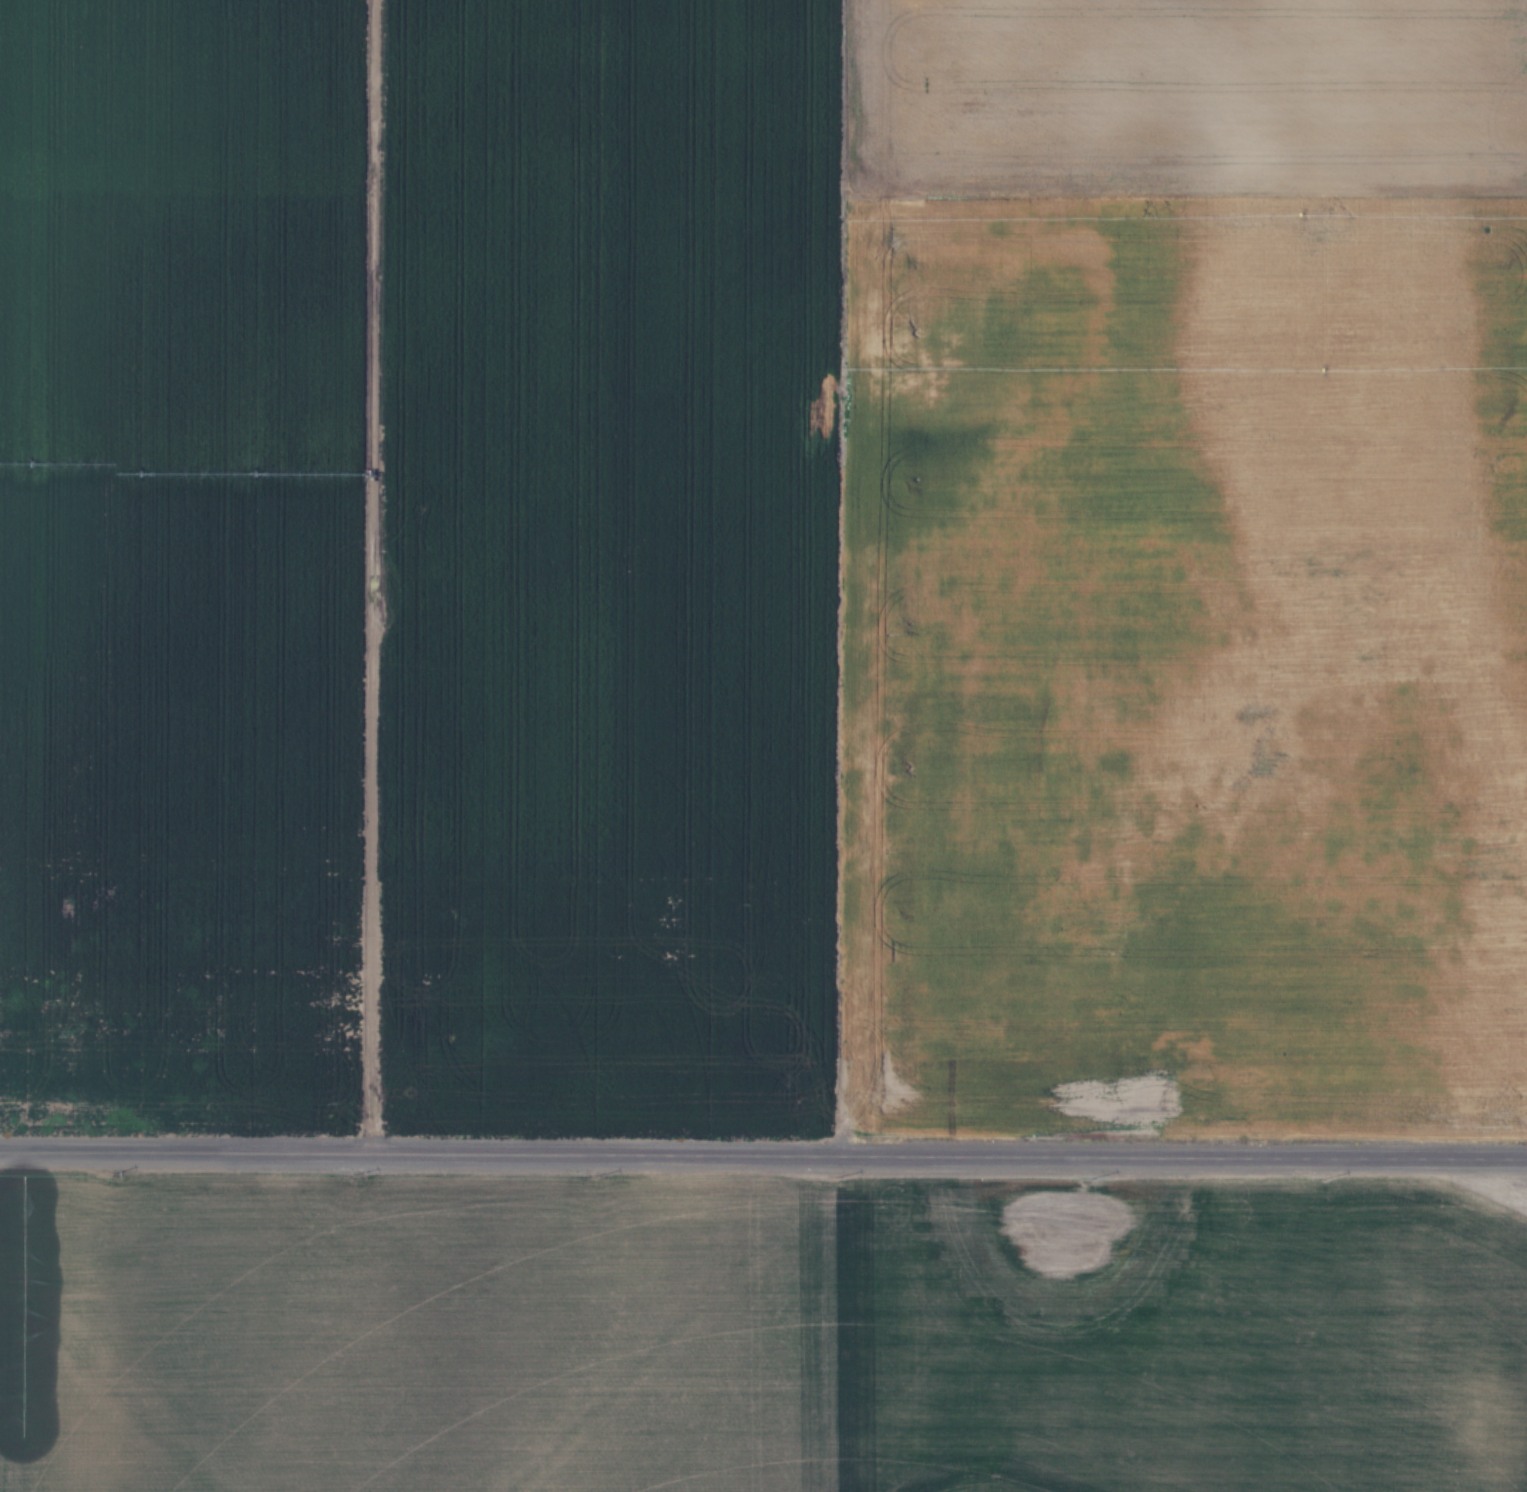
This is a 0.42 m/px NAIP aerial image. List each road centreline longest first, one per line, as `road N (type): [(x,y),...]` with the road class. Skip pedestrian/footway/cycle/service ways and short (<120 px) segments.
road 1 (tertiary): [(0,1153),(1526,1163)]

